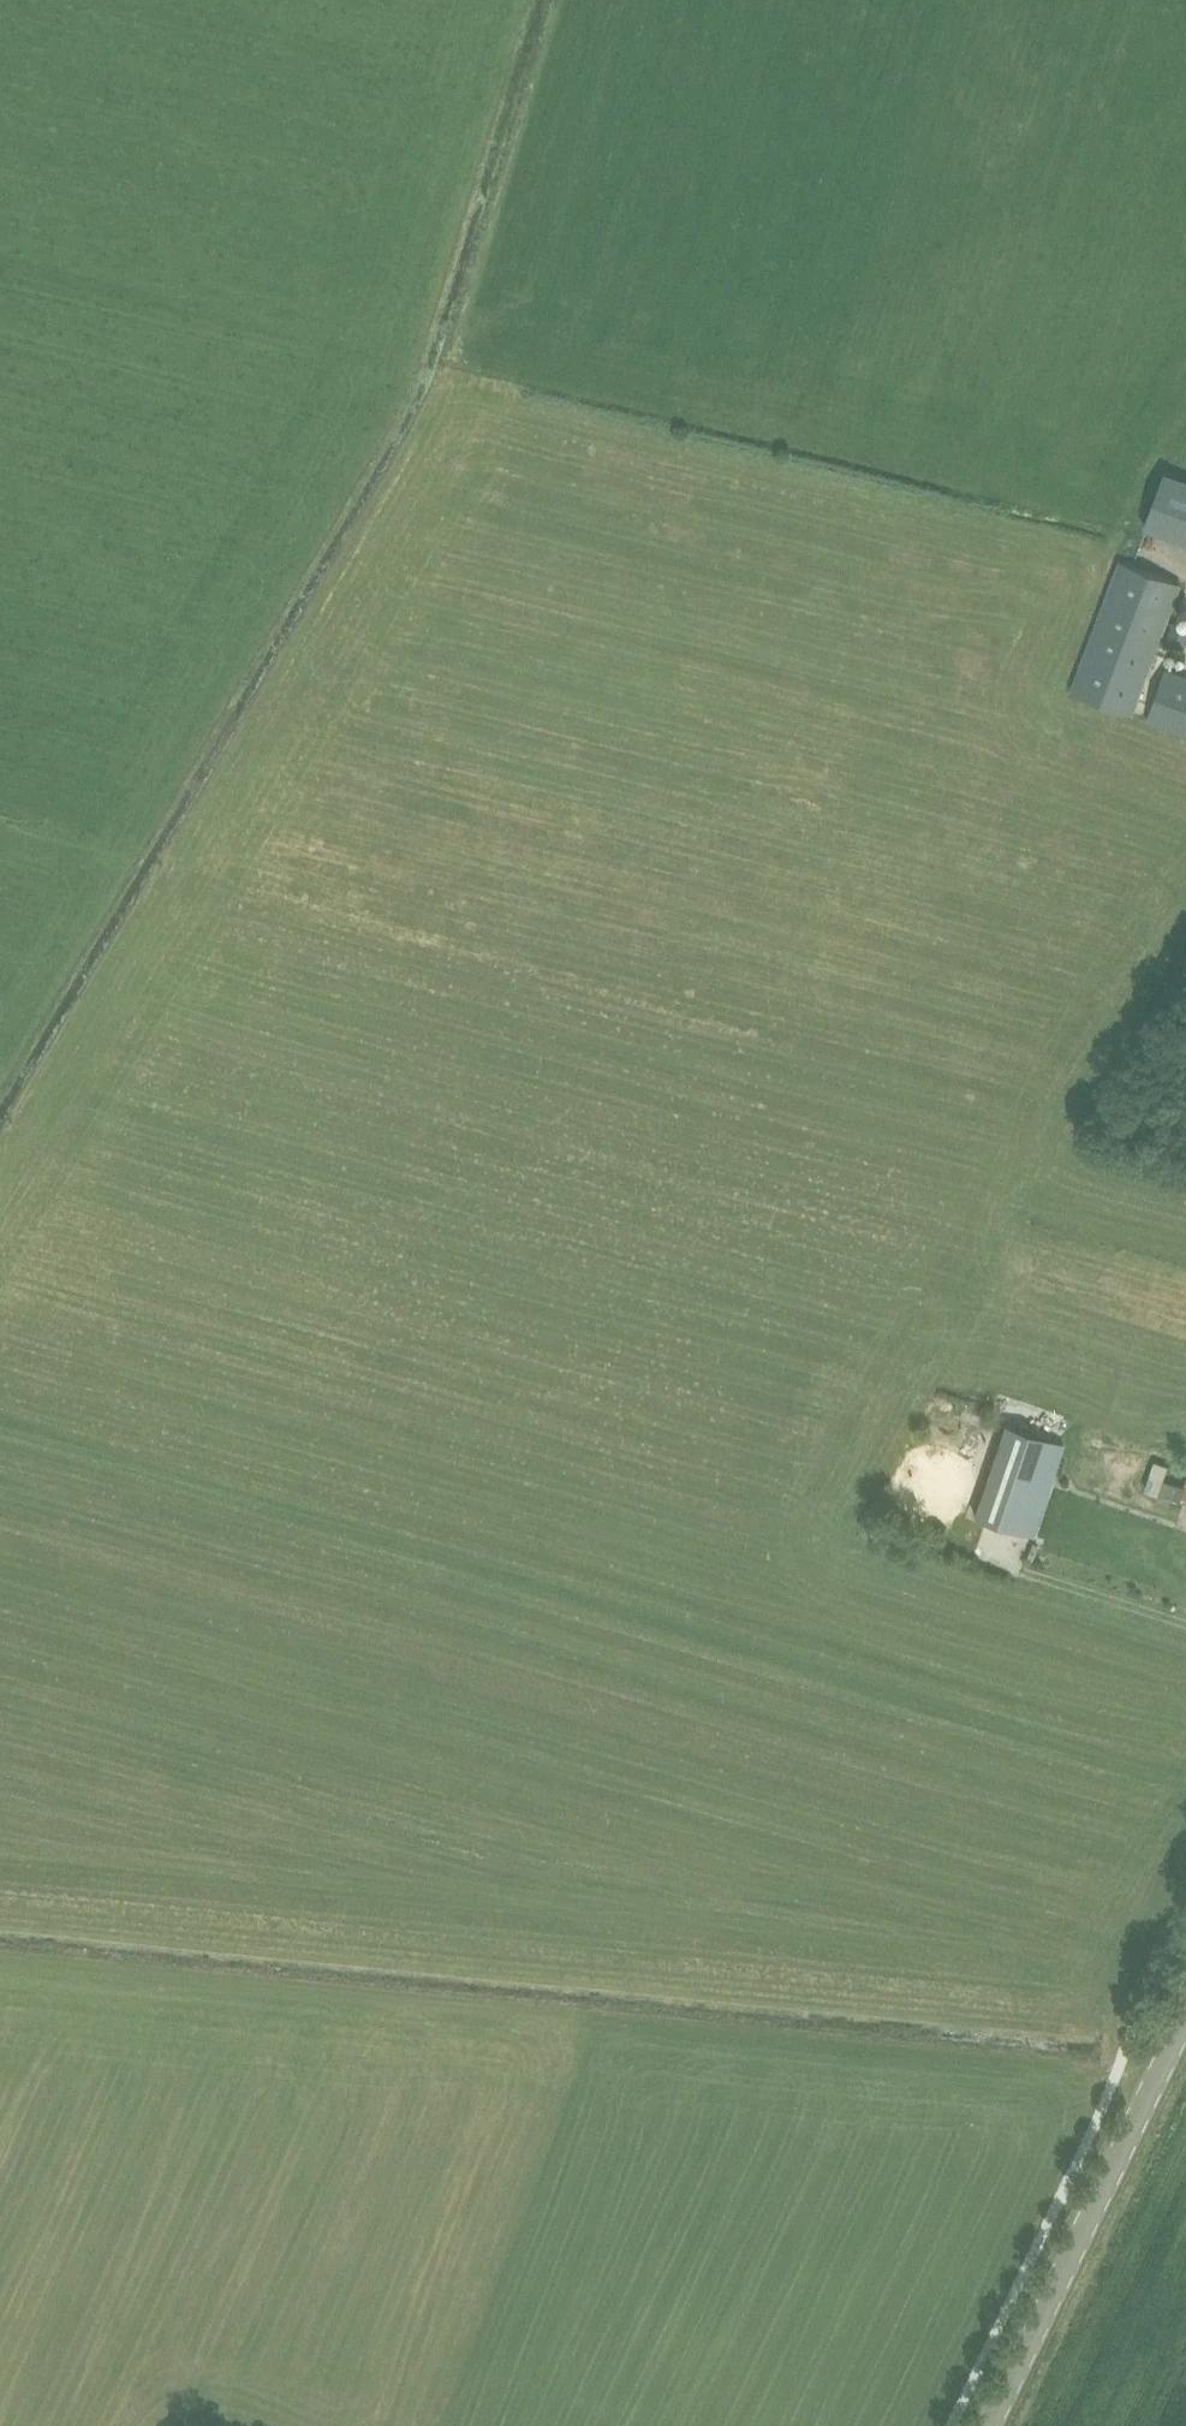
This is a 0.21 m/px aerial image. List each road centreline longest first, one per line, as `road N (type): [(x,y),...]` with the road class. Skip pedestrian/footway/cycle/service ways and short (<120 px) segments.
road 1 (track): [(0,1420),(1185,1777)]
road 2 (secondary): [(993,2425),(1185,2022)]

